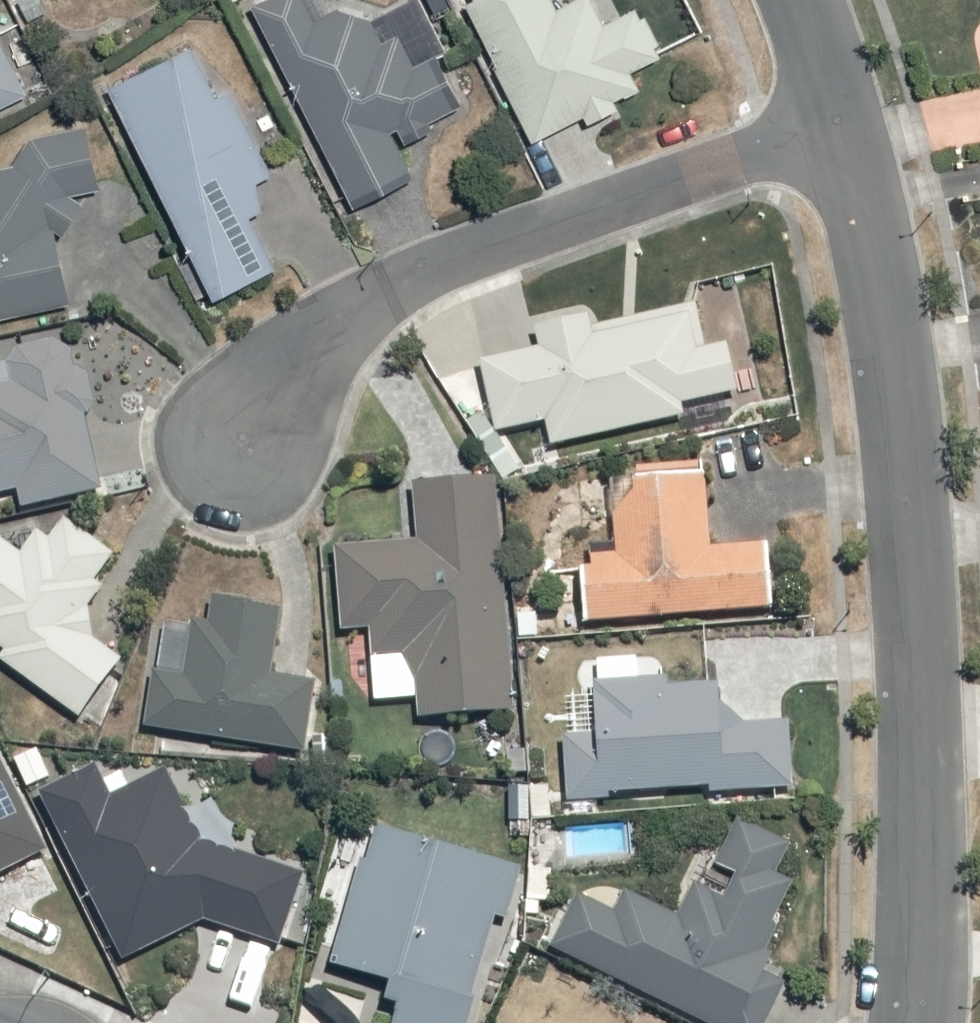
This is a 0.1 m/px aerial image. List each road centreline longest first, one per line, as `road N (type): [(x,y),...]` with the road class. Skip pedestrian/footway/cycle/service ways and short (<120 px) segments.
road 1 (residential): [(919,1022),(926,866),(893,722),(865,332),(808,133)]
road 2 (residential): [(197,446),(442,250),(536,213),(808,133)]
road 3 (residential): [(808,133),(770,0)]

